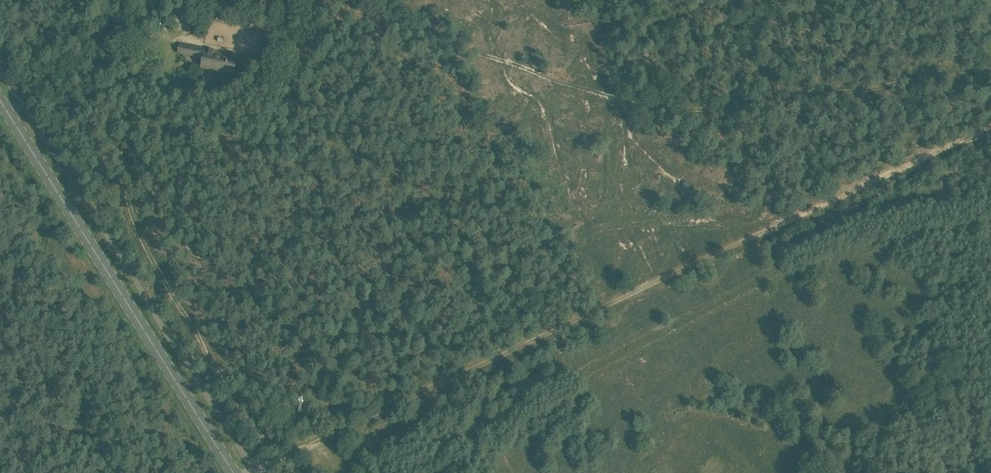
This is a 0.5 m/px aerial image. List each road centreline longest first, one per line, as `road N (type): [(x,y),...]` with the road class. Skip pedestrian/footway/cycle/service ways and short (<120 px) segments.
road 1 (track): [(293,452),(990,126)]
road 2 (track): [(990,67),(667,106),(314,0)]
road 3 (primary): [(232,472),(0,100)]

